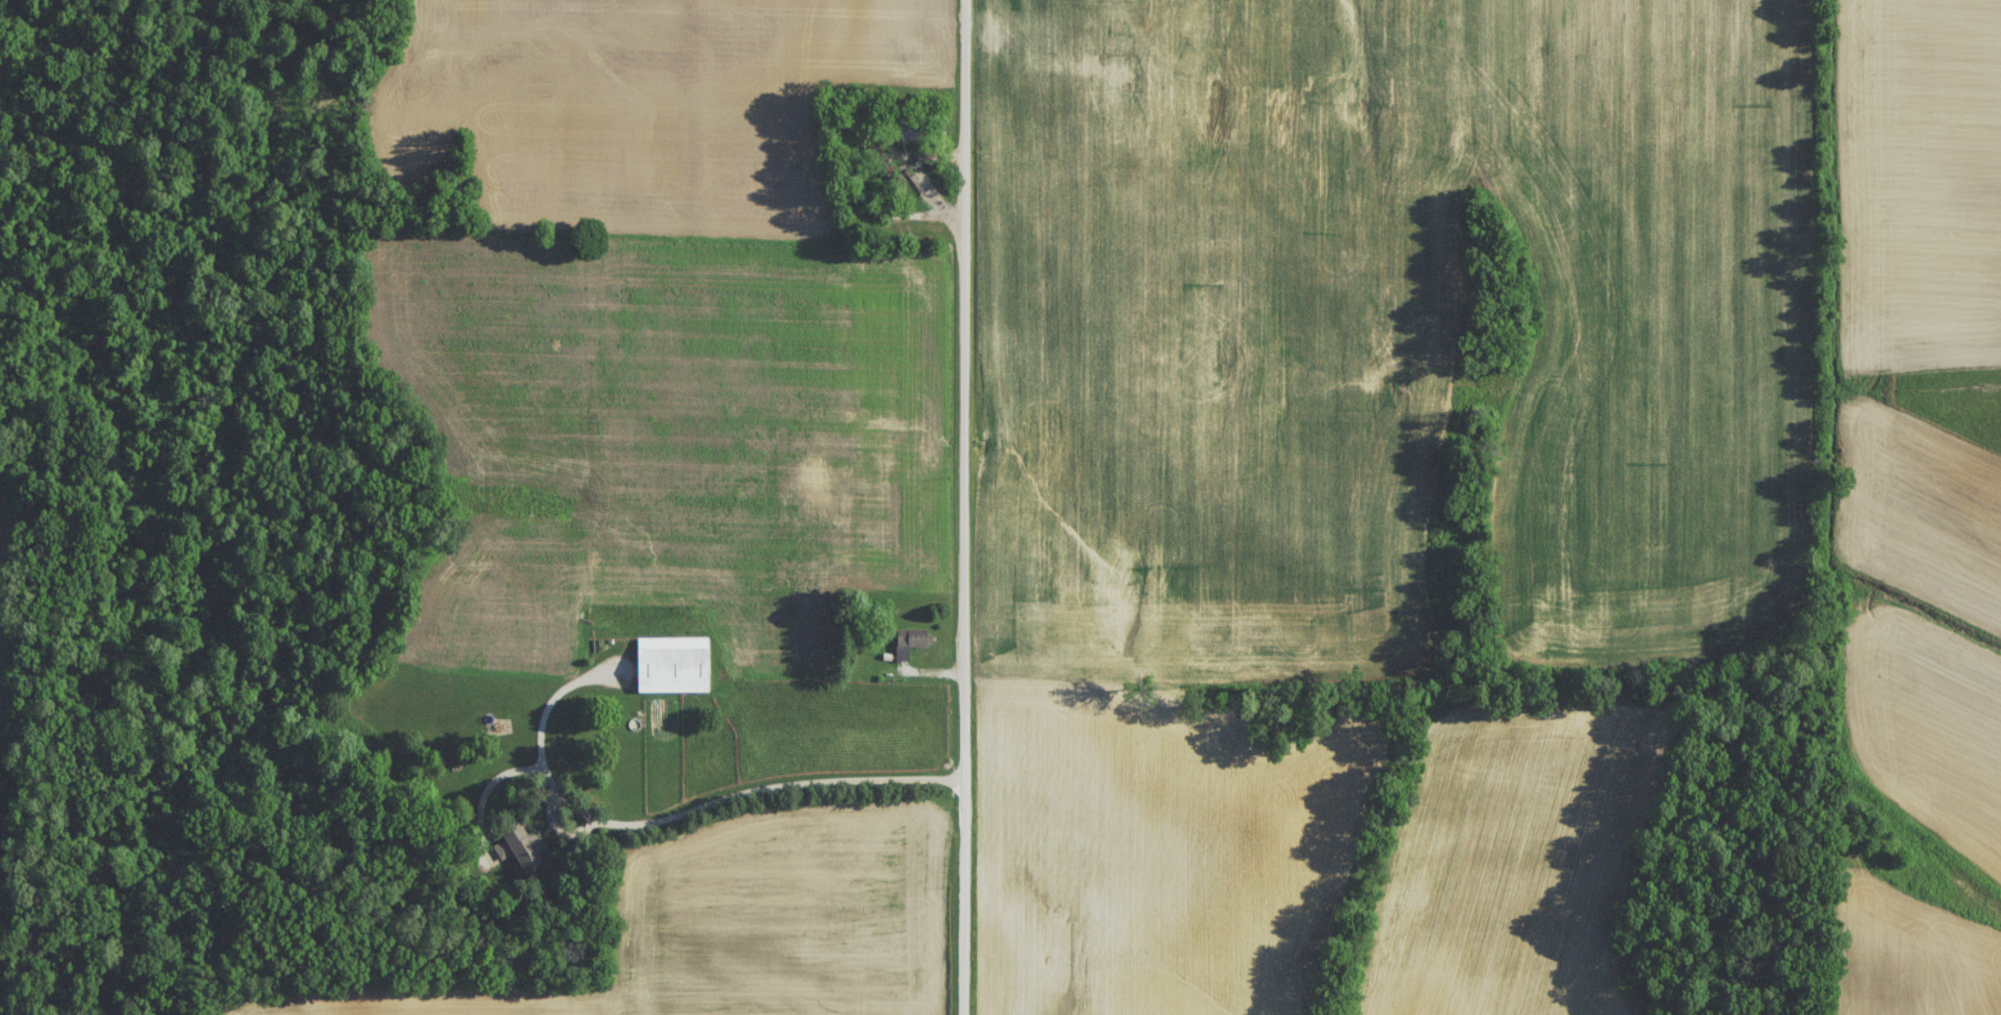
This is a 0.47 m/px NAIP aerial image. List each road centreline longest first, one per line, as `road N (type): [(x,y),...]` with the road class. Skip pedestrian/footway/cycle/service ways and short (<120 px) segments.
road 1 (residential): [(964,1014),(968,0)]

